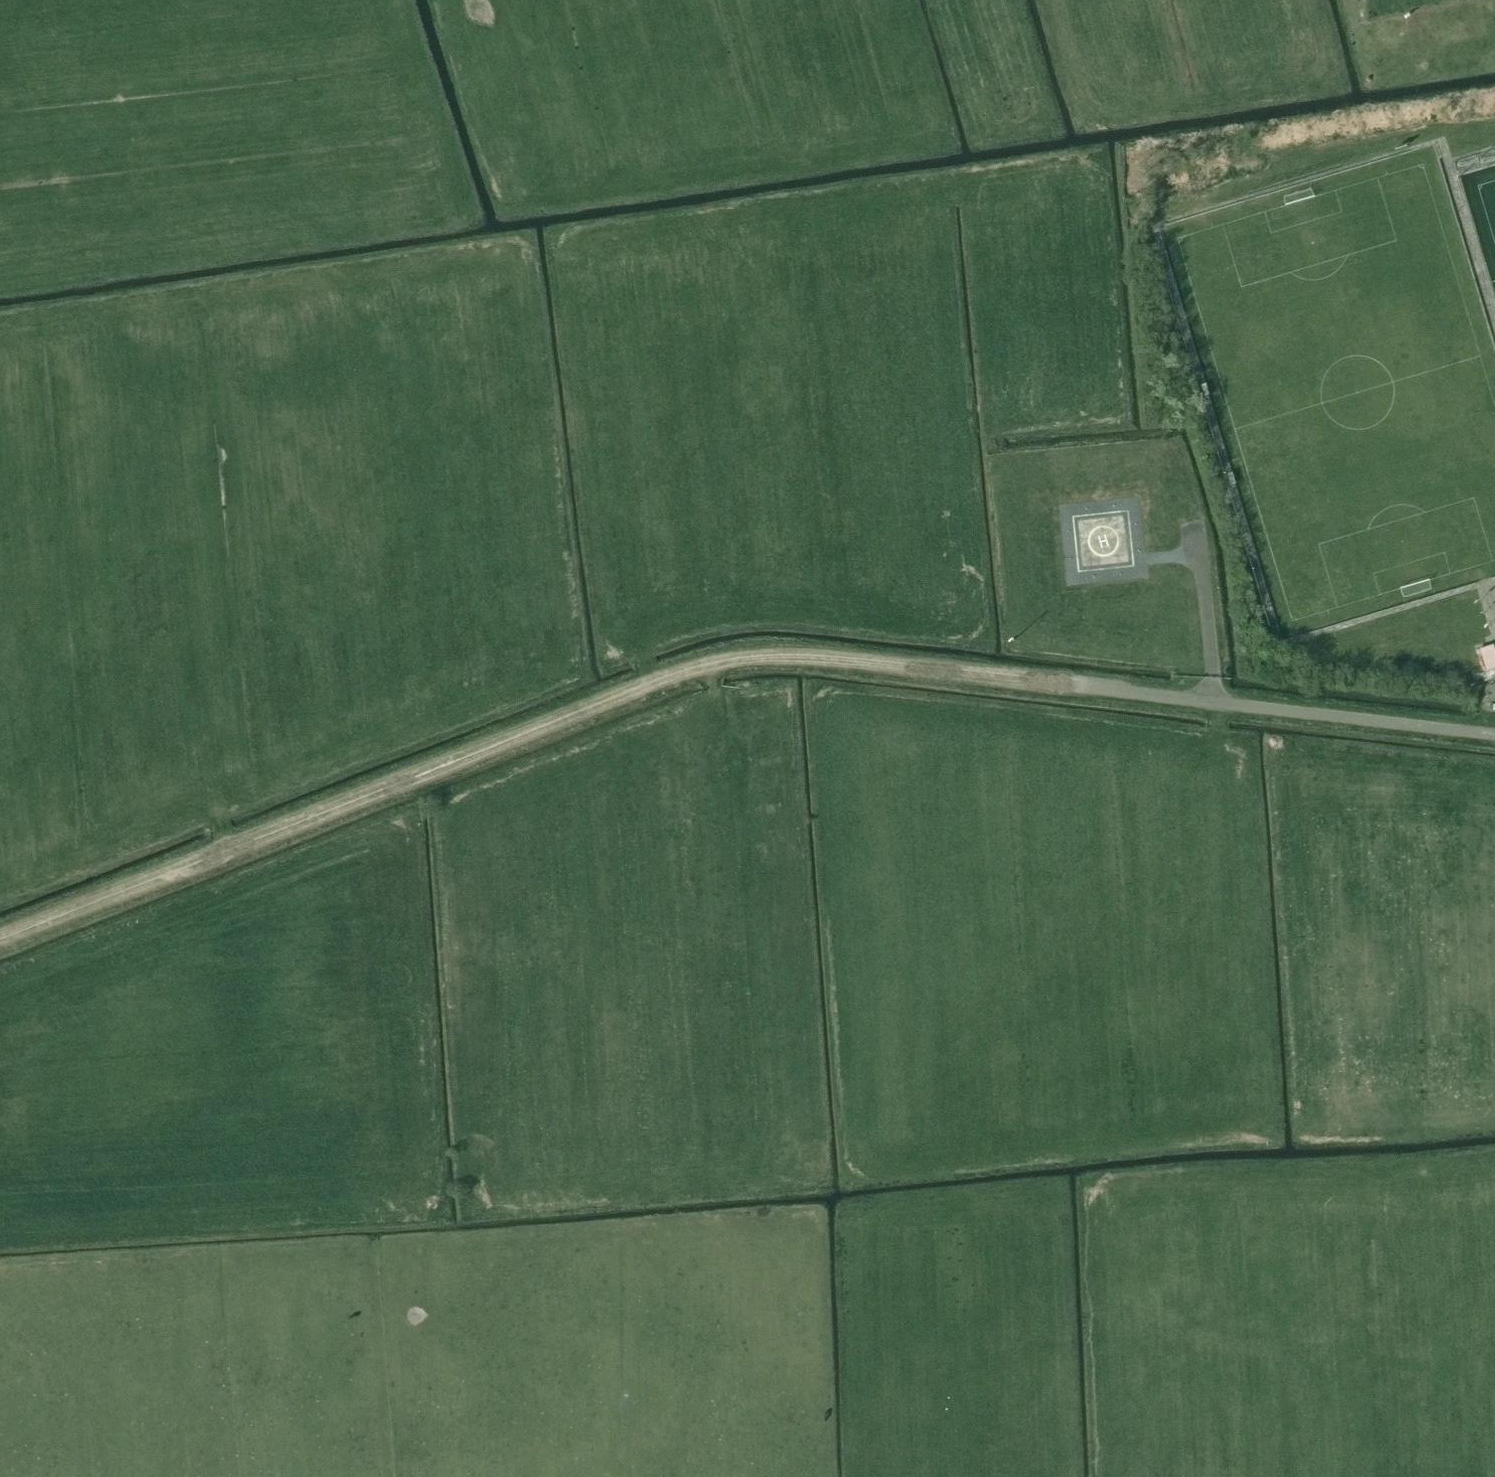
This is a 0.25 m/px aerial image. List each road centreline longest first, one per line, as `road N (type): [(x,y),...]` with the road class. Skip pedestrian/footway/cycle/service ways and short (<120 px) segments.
road 1 (track): [(0,939),(723,663),(833,660),(1074,685)]
road 2 (unclassified): [(1074,685),(1494,735)]

